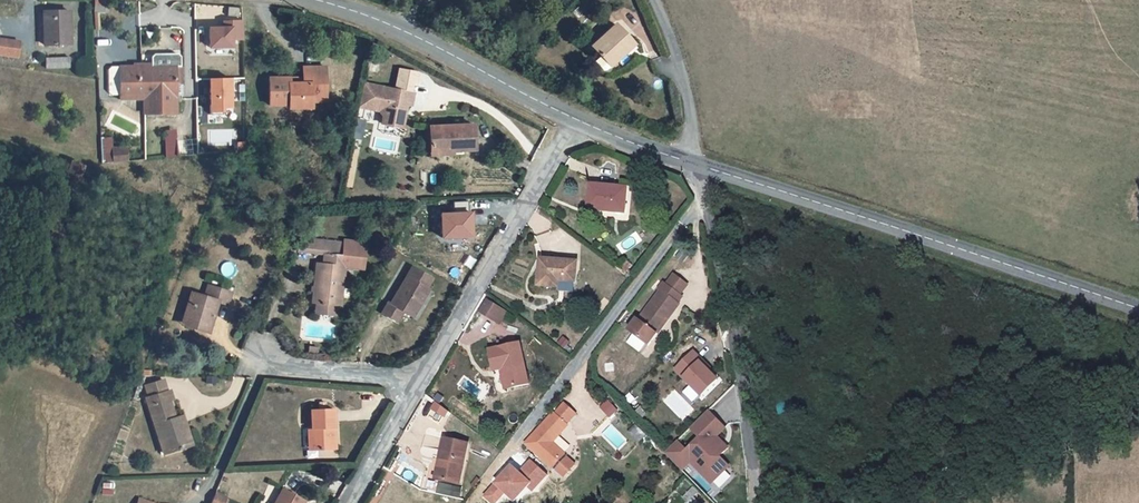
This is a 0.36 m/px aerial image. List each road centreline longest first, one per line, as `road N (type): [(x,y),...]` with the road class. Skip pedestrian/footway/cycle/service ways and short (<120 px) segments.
road 1 (secondary): [(693,162),(1138,309)]
road 2 (residential): [(759,502),(693,162)]
road 3 (residential): [(575,118),(417,391)]
road 4 (secondary): [(319,0),(406,31),(575,118)]
road 5 (residential): [(693,162),(680,70),(654,0)]
road 6 (residential): [(417,391),(391,379),(256,365)]
road 7 (residential): [(417,391),(355,502)]
road 8 (secondary): [(575,118),(693,162)]

